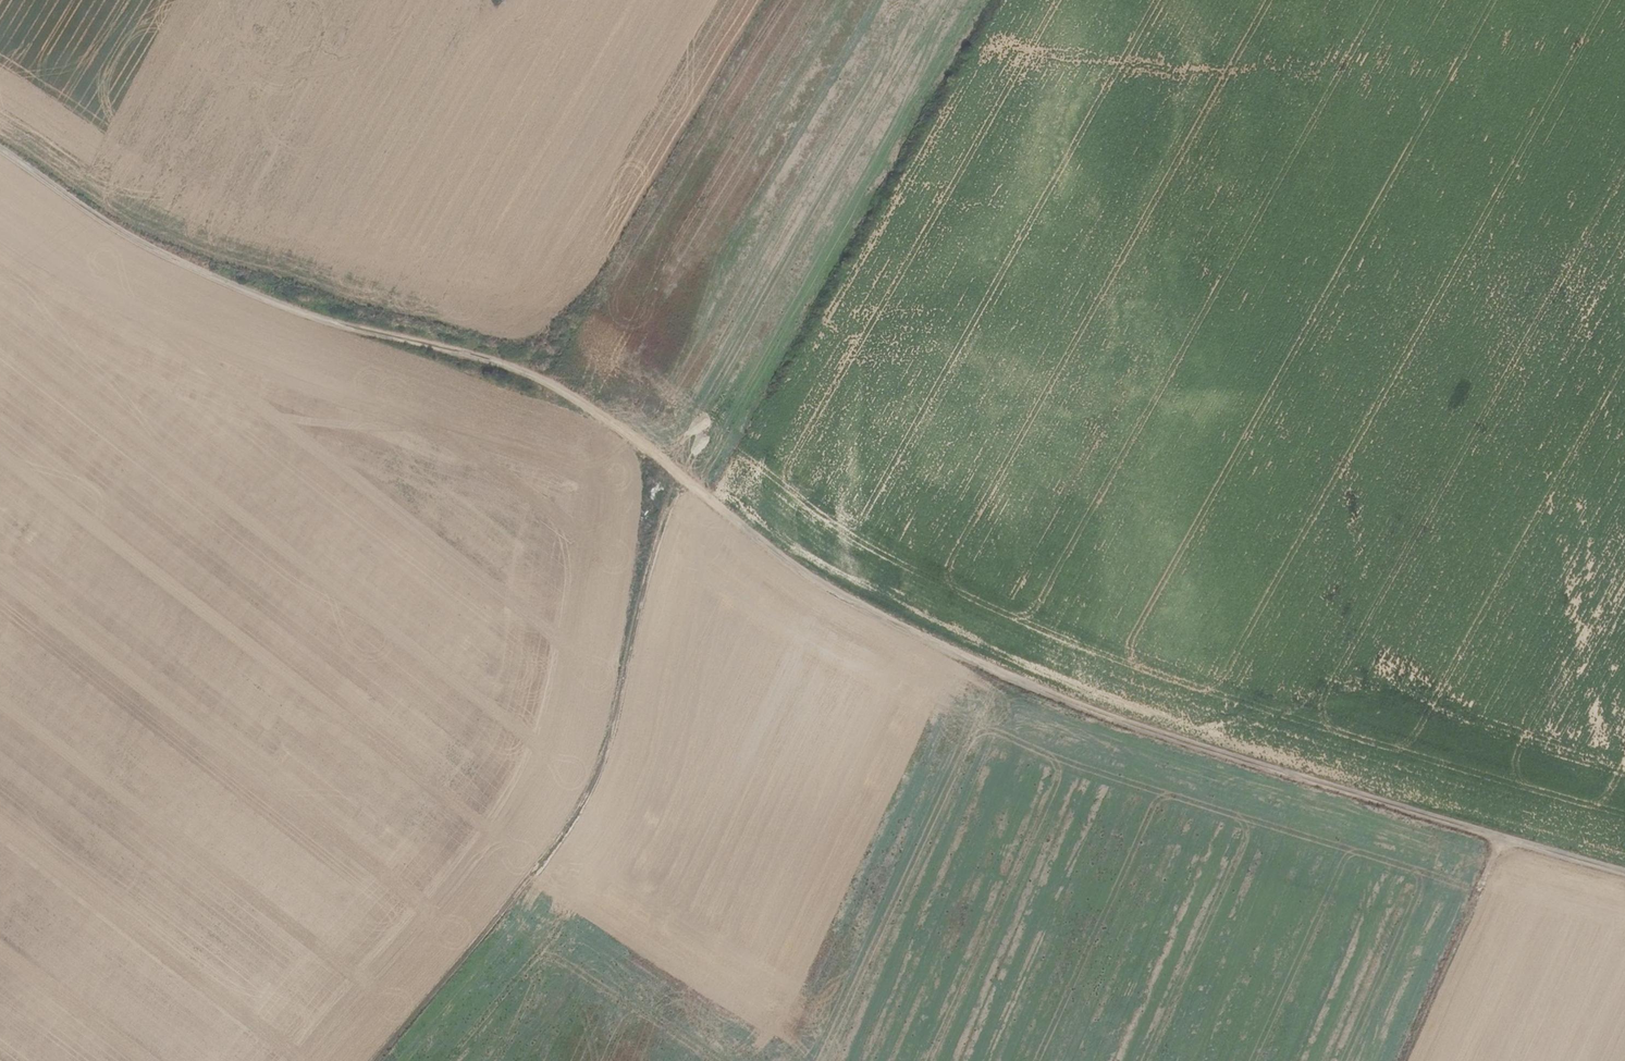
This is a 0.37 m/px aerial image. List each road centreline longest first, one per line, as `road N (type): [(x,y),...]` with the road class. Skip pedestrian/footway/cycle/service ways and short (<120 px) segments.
road 1 (track): [(1624,874),(1057,698),(800,570),(588,406),(496,360),(325,326),(93,216),(0,152)]
road 2 (track): [(1401,1060),(1504,838)]

